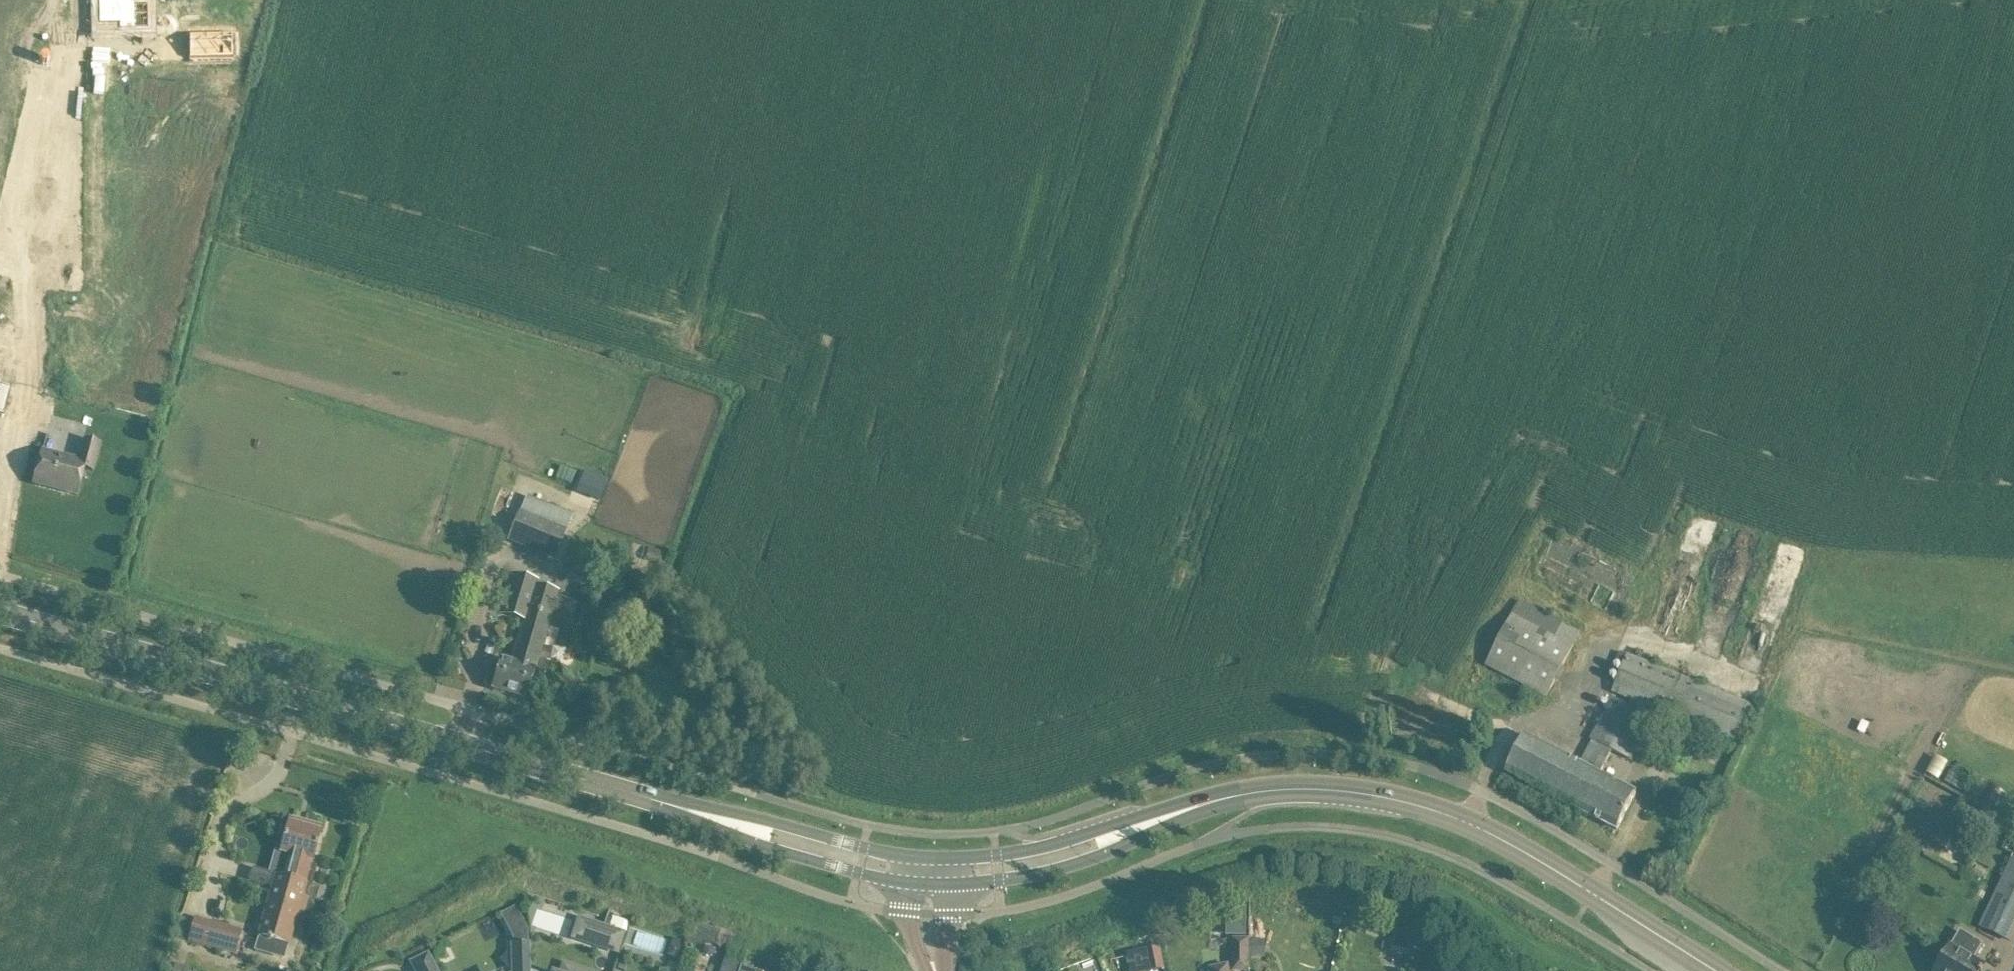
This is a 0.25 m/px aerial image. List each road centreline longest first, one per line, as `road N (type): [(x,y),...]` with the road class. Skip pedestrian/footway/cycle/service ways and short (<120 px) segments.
road 1 (secondary): [(657,800),(0,611)]
road 2 (secondary): [(1157,822),(1283,791),(1411,802),(1531,856),(1715,970)]
road 3 (residential): [(57,64),(16,238),(30,379),(0,568)]
road 4 (secondary): [(657,800),(767,848),(908,883)]
road 5 (secondary): [(910,857),(657,800)]
road 6 (secondary): [(951,885),(1050,872),(1097,857),(1157,822)]
road 7 (secondary): [(1157,822),(953,859)]

